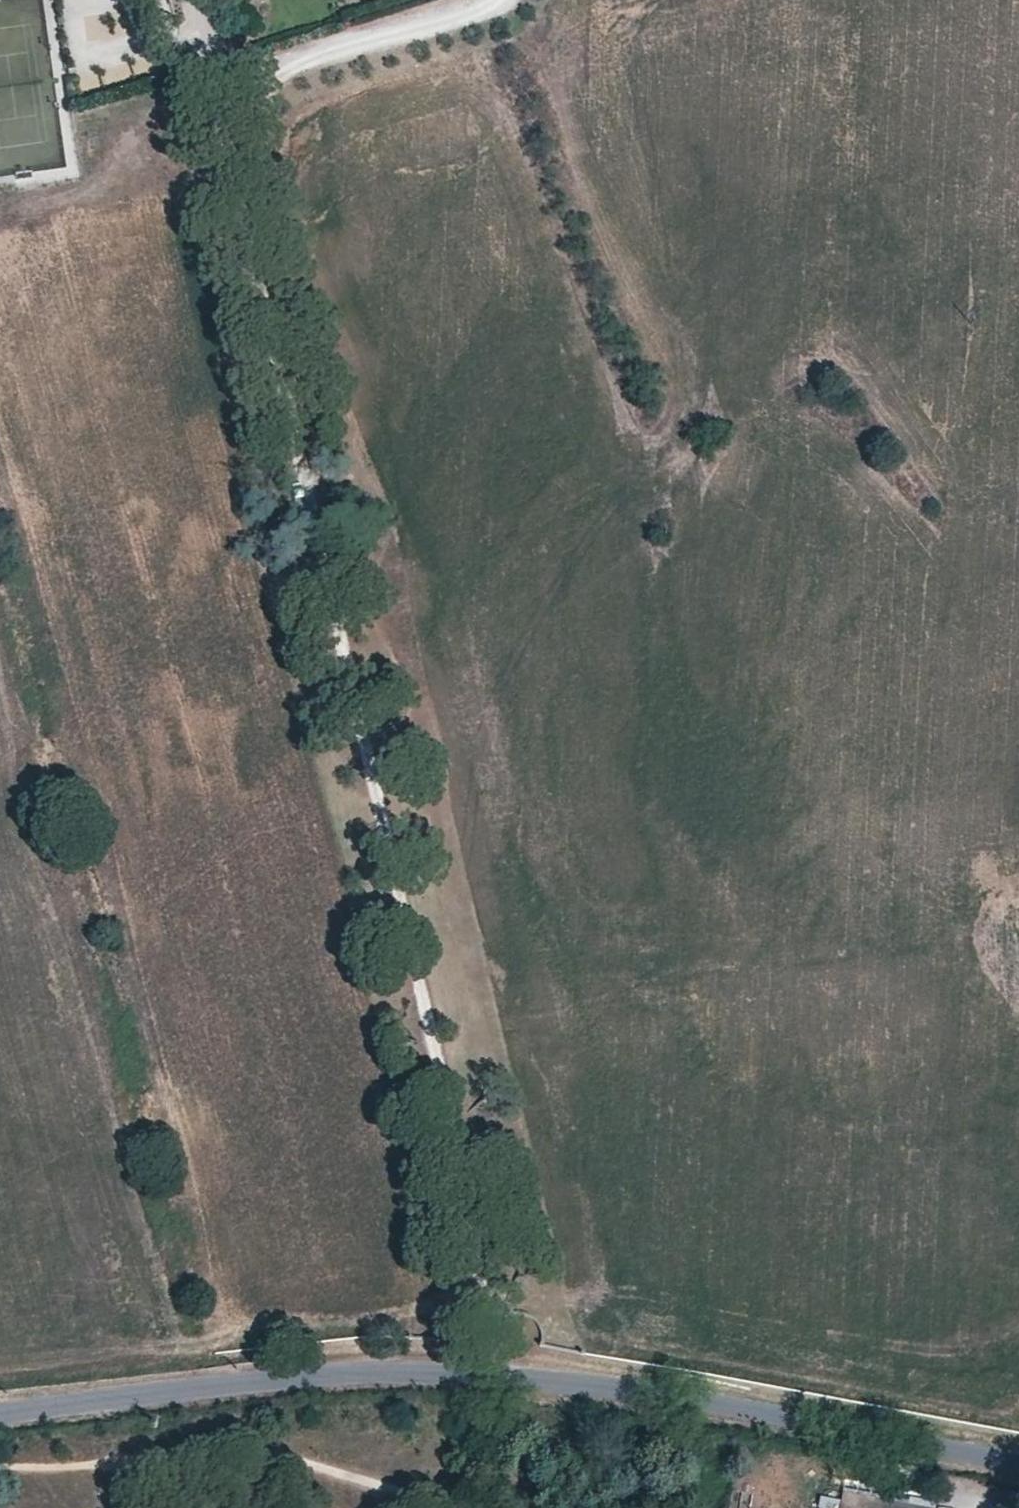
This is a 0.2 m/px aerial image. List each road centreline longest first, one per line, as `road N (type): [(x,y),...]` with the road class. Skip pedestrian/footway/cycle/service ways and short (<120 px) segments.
road 1 (track): [(496,1377),(495,1341),(227,111),(258,75),(500,0)]
road 2 (unclassified): [(1018,1465),(771,1413),(550,1379),(356,1371),(0,1414)]

